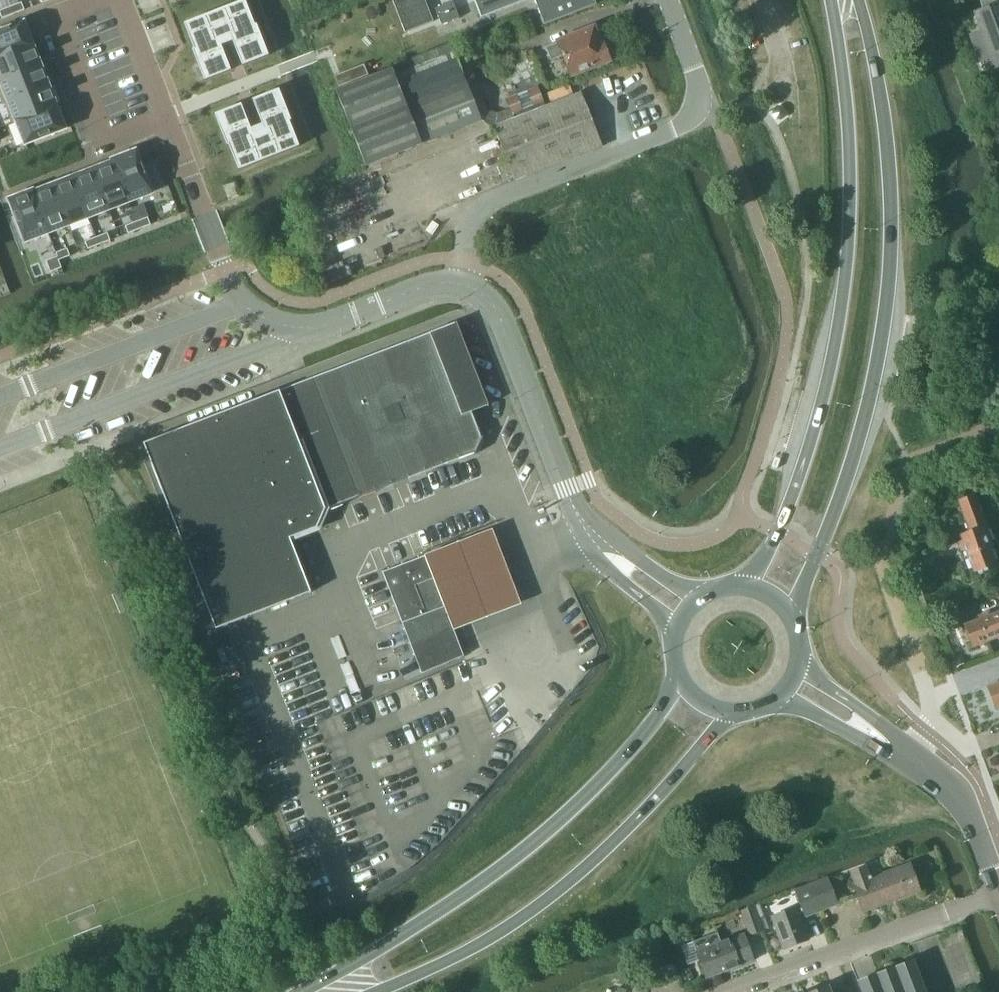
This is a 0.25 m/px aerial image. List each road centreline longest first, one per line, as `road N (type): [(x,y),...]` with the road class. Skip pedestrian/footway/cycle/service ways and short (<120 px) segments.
road 1 (primary): [(792,618),(867,418),(890,292),(887,136),(856,0)]
road 2 (primary): [(832,0),(854,156),(836,352),(791,508),(739,587)]
road 3 (primary): [(681,673),(648,732),(565,815),(480,883),(302,991)]
road 4 (primary): [(376,991),(482,943),(559,891),(666,789),(735,711)]
road 5 (residential): [(705,93),(686,126),(476,213),(457,284)]
road 6 (residential): [(457,284),(423,286),(286,331),(240,305),(204,211)]
road 7 (residential): [(457,284),(496,311),(574,500),(600,542)]
road 8 (residential): [(998,895),(728,991)]
road 9 (residential): [(99,0),(56,17),(105,142),(168,117)]
road 10 (secondary): [(998,884),(968,810),(925,764),(880,736)]
road 11 (residential): [(125,0),(168,117)]

